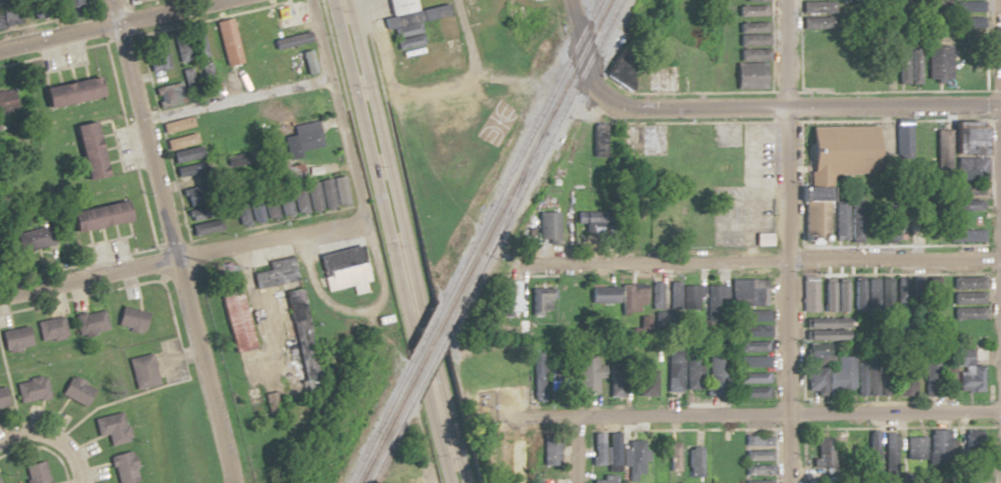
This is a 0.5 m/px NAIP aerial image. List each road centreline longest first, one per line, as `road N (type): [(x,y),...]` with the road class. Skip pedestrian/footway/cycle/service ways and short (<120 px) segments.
road 1 (residential): [(497,420),(1000,412)]
road 2 (secondary): [(468,482),(417,254),(346,0)]
road 3 (secondary): [(328,0),(449,482)]
road 4 (residential): [(230,482),(109,0)]
road 5 (residential): [(788,482),(788,0)]
road 6 (residential): [(535,262),(1000,259)]
road 7 (residential): [(1000,104),(632,103),(591,78),(580,53)]
road 8 (residential): [(0,296),(404,204)]
road 9 (residential): [(0,48),(211,0)]

